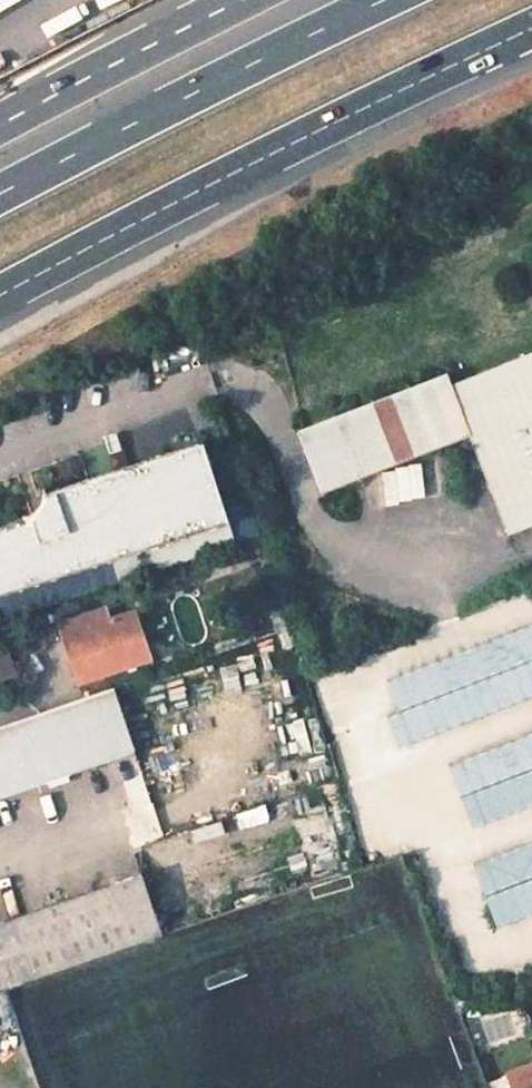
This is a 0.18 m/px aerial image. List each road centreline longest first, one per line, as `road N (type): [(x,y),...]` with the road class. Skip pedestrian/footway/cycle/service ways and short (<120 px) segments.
road 1 (motorway): [(0,296),(531,28)]
road 2 (motorway): [(385,0),(0,192)]
road 3 (motorway): [(244,0),(0,124)]
road 4 (residential): [(0,454),(210,379)]

